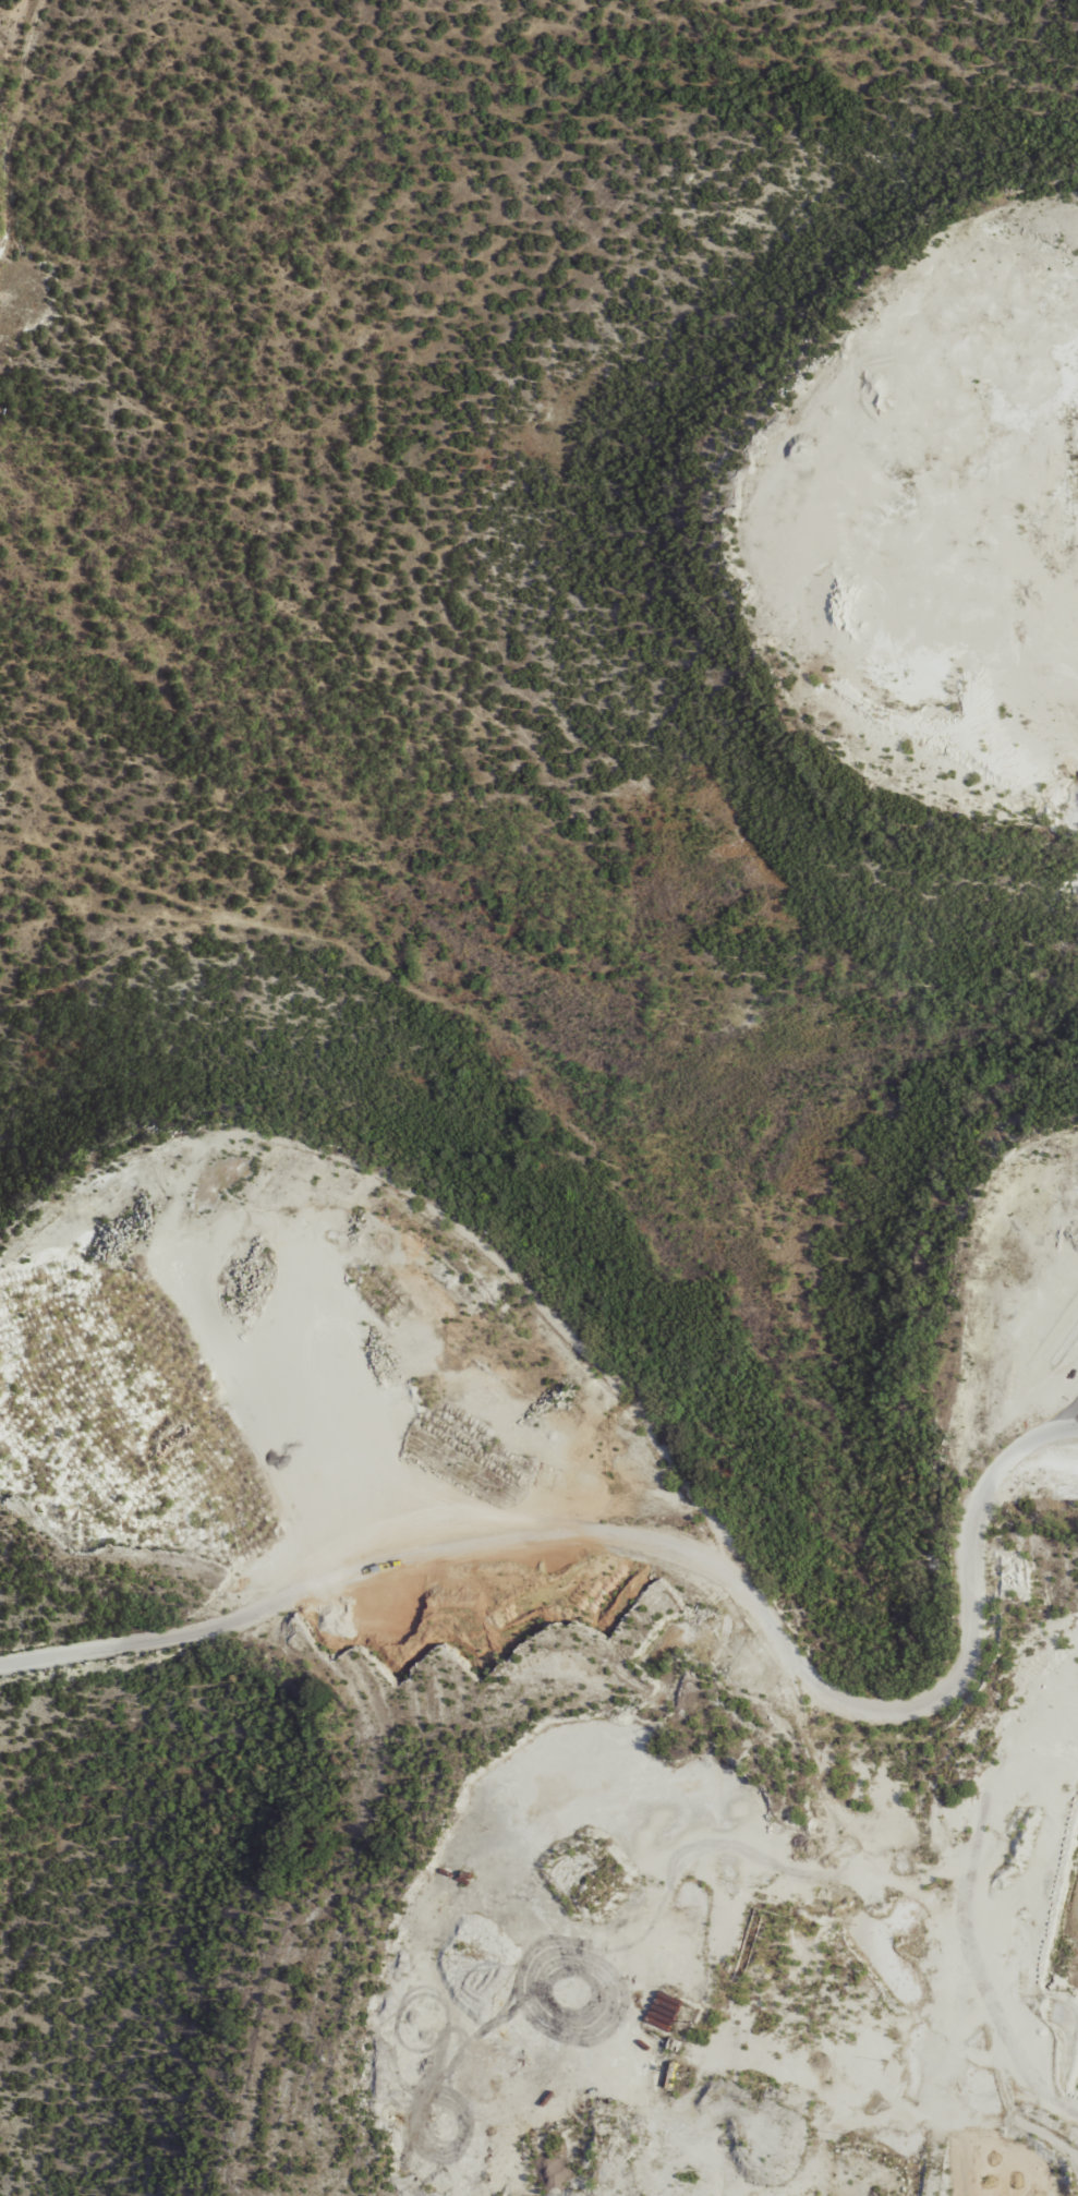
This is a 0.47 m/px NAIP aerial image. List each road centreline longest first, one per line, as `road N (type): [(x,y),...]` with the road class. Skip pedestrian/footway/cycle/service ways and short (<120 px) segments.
road 1 (residential): [(0,1663),(198,1631),(420,1553),(510,1535),(604,1536),(688,1551),(742,1588),(773,1638),(812,1679),(853,1706),(892,1712),(937,1700),(960,1664),(969,1625),(965,1525),(980,1481),(1028,1433),(1077,1427)]

